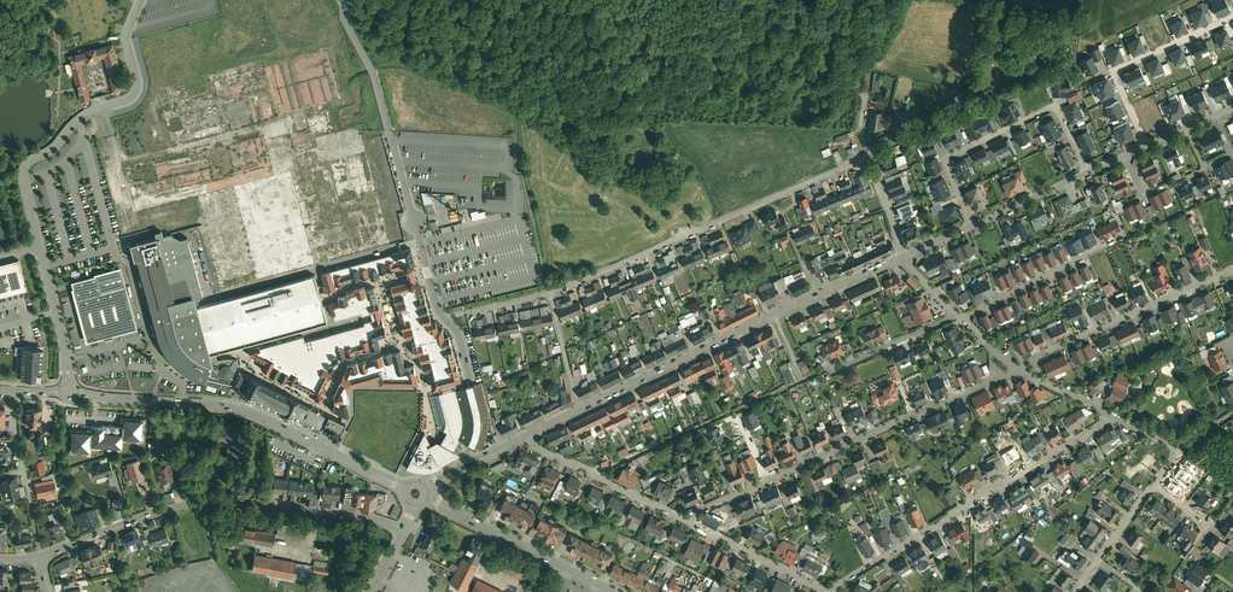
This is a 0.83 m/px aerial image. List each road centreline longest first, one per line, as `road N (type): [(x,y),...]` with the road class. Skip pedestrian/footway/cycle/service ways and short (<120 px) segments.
road 1 (residential): [(404,530),(235,499),(204,501),(40,556)]
road 2 (residential): [(583,407),(903,256)]
road 3 (residential): [(870,153),(551,293)]
road 4 (residential): [(994,380),(689,521)]
road 5 (residential): [(1113,416),(827,591)]
road 6 (tertiary): [(69,391),(239,409),(376,473)]
road 7 (residential): [(39,246),(24,170),(85,115),(134,94),(127,36),(140,0)]
road 8 (track): [(494,6),(517,33),(523,170),(551,293)]
road 9 (residential): [(971,226),(945,159),(1056,106),(1087,172)]
road 10 (residential): [(1232,269),(1018,368)]
road 11 (residential): [(413,213),(373,72),(341,0)]
road 12 (residential): [(1147,145),(1114,71),(1232,17)]
road 13 (residential): [(521,438),(689,521)]
road 14 (tertiary): [(451,510),(616,591)]
road 15 (residential): [(1122,238),(962,316)]
road 16 (residential): [(689,521),(827,591)]
road 17 (residential): [(464,460),(478,420),(459,337),(442,318)]
road 18 (residential): [(69,391),(39,246)]
road 19 (residential): [(959,314),(837,370)]
road 20 (residential): [(1073,591),(1153,484)]
road 21 (residential): [(971,226),(1087,172)]

